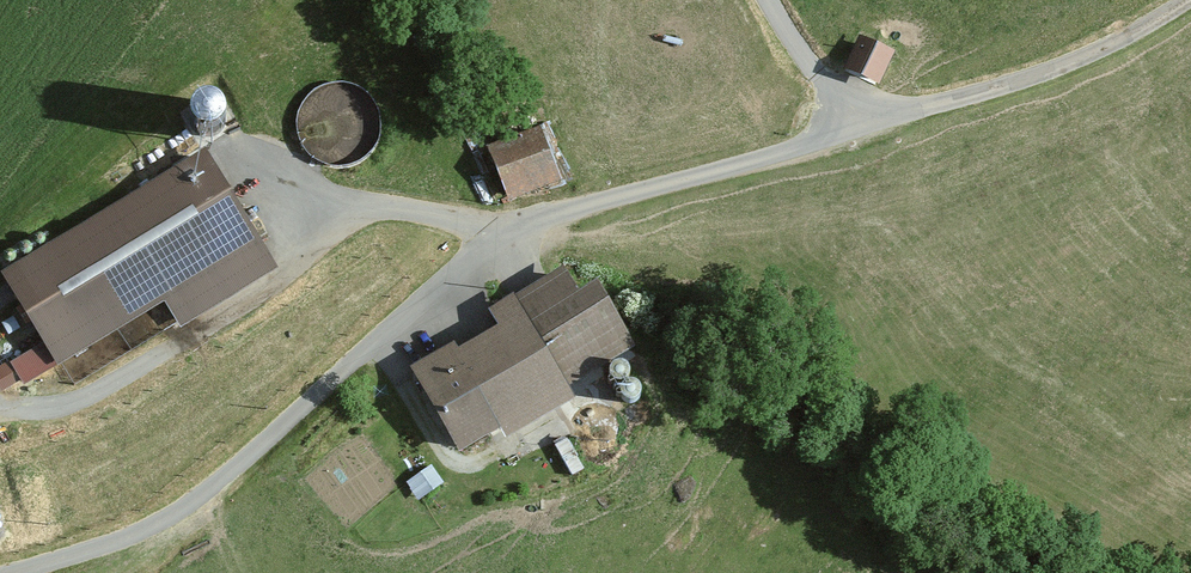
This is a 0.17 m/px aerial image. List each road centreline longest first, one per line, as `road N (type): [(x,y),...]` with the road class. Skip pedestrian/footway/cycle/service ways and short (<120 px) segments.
road 1 (unclassified): [(856,131),(605,199),(508,237),(387,330),(189,505),(132,536),(8,572)]
road 2 (unclassified): [(1188,0),(1063,65),(856,131)]
road 3 (unclassified): [(767,0),(856,131)]

